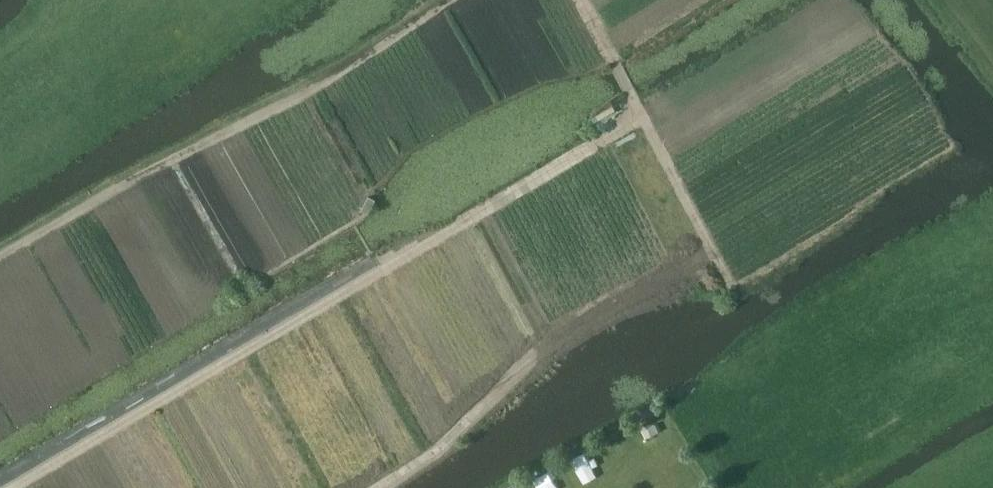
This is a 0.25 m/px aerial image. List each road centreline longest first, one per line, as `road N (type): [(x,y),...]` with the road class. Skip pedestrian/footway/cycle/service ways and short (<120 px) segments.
road 1 (track): [(641,114),(9,487)]
road 2 (track): [(0,256),(351,64),(445,0)]
road 3 (track): [(581,0),(728,281)]

